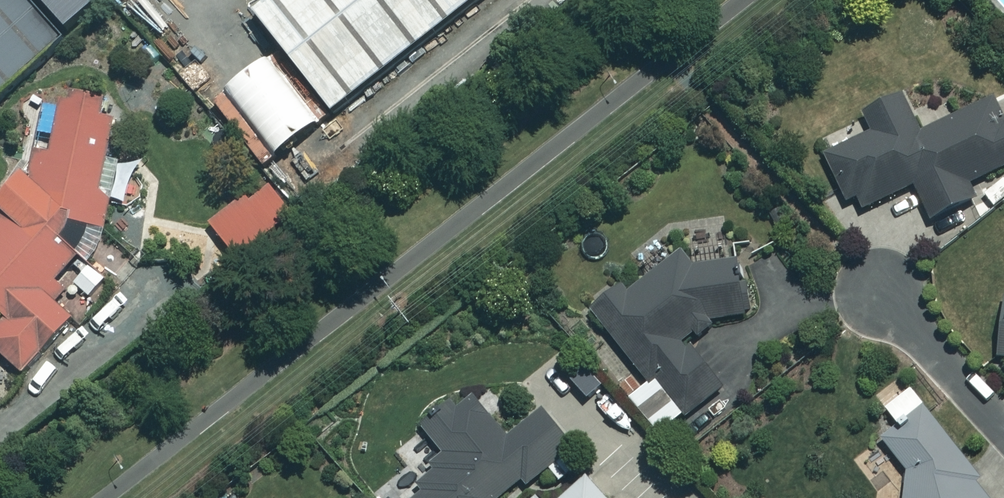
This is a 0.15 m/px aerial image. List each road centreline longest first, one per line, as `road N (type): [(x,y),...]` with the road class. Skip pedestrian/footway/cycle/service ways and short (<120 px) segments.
road 1 (residential): [(881,294),(1003,430)]

